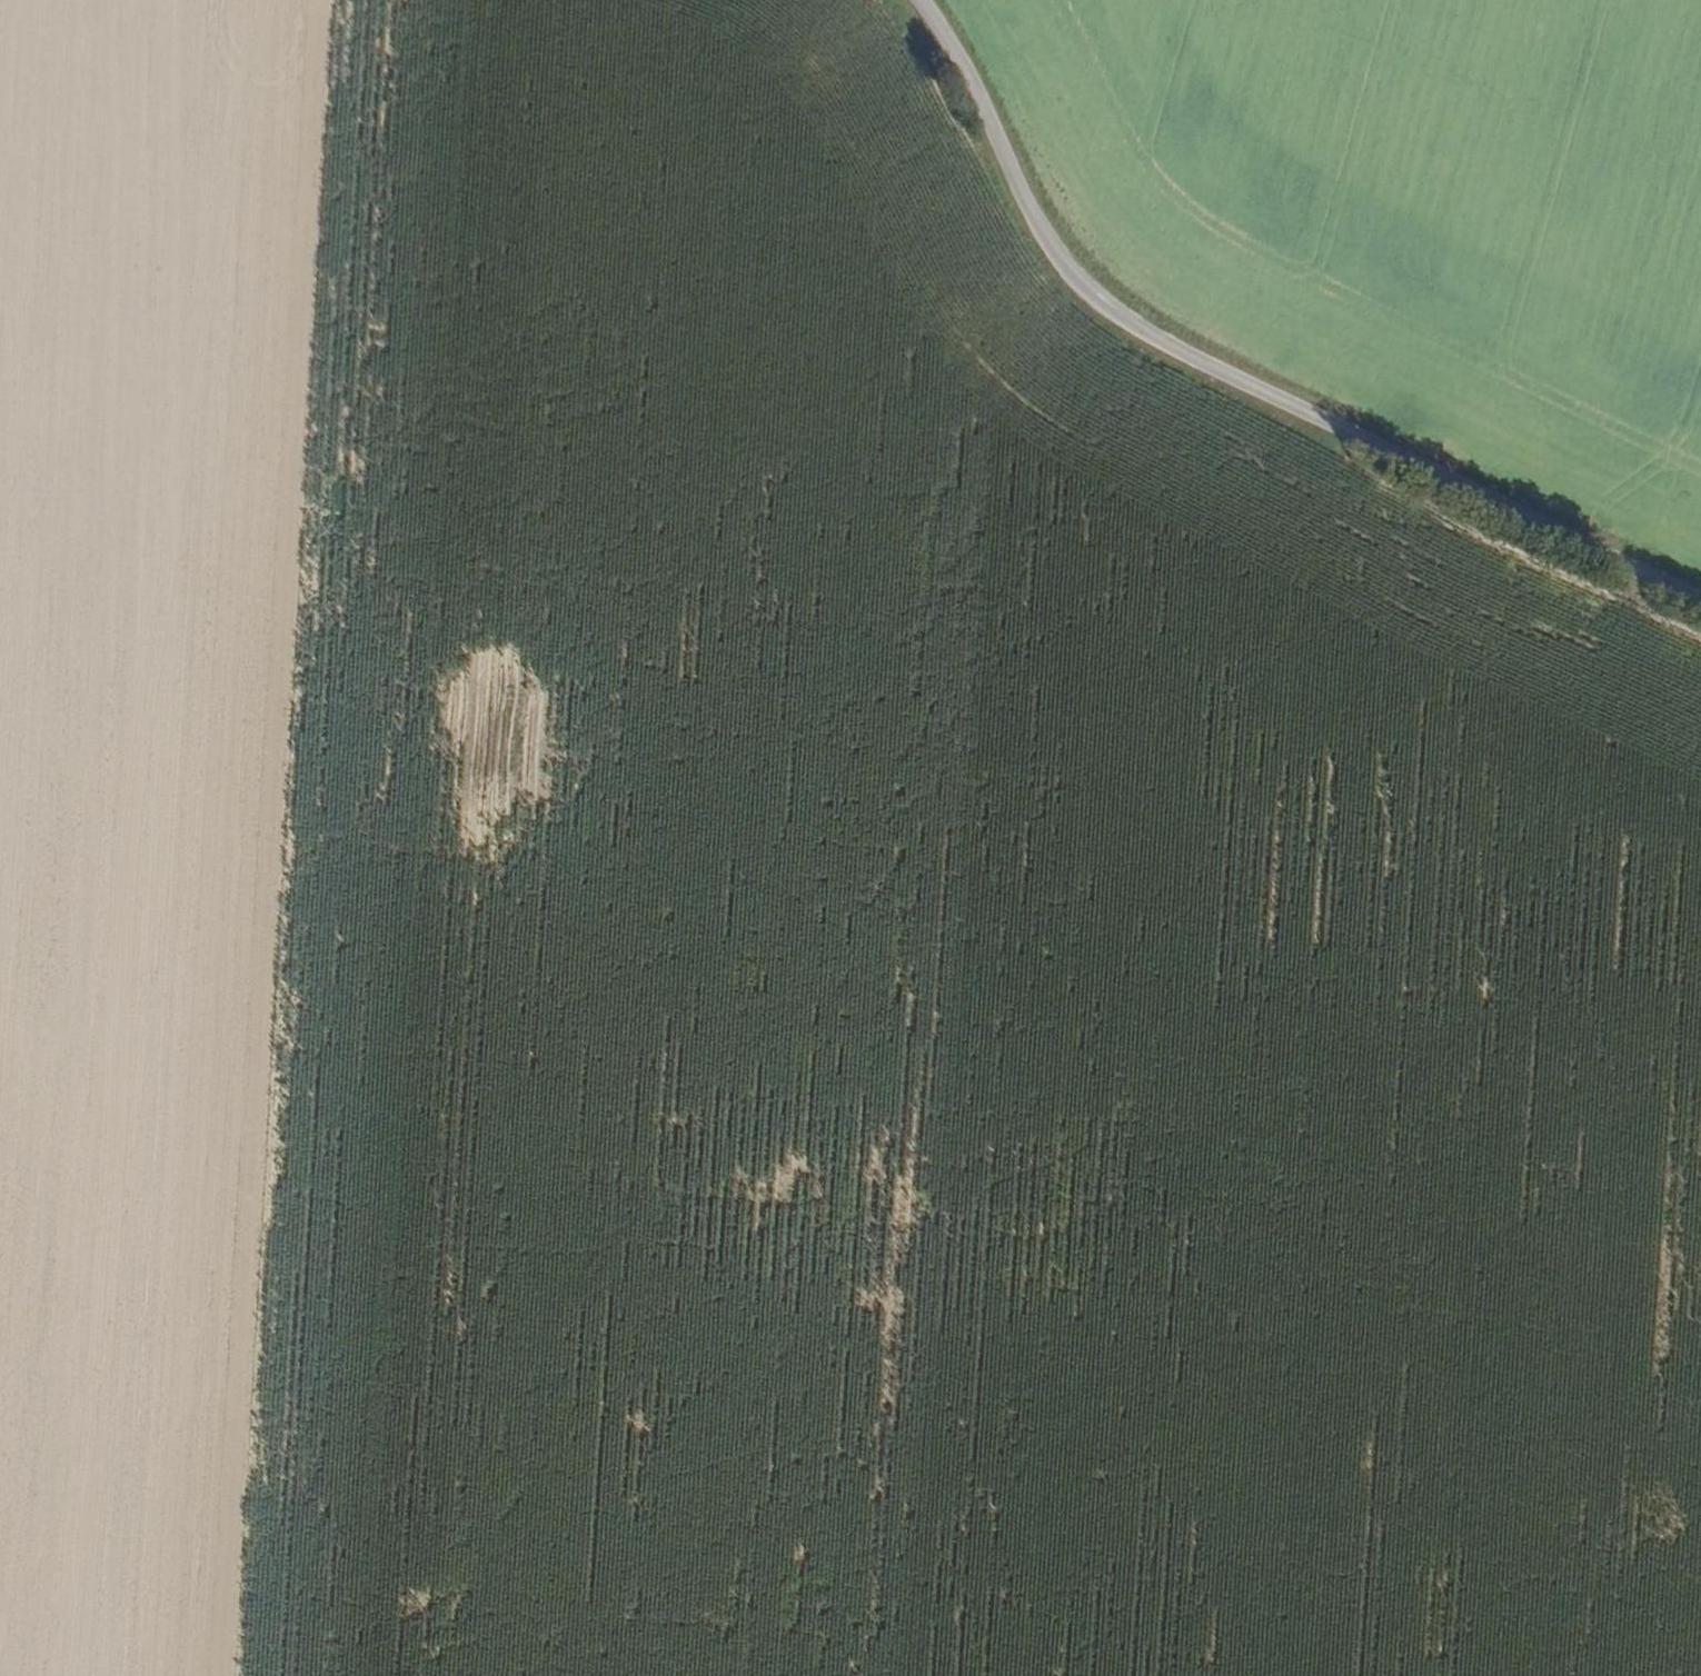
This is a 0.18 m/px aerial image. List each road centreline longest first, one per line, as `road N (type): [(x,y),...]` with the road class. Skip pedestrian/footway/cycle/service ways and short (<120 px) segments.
road 1 (tertiary): [(1700,597),(1146,331),(1091,291),(1055,255),(945,27),(922,0)]

